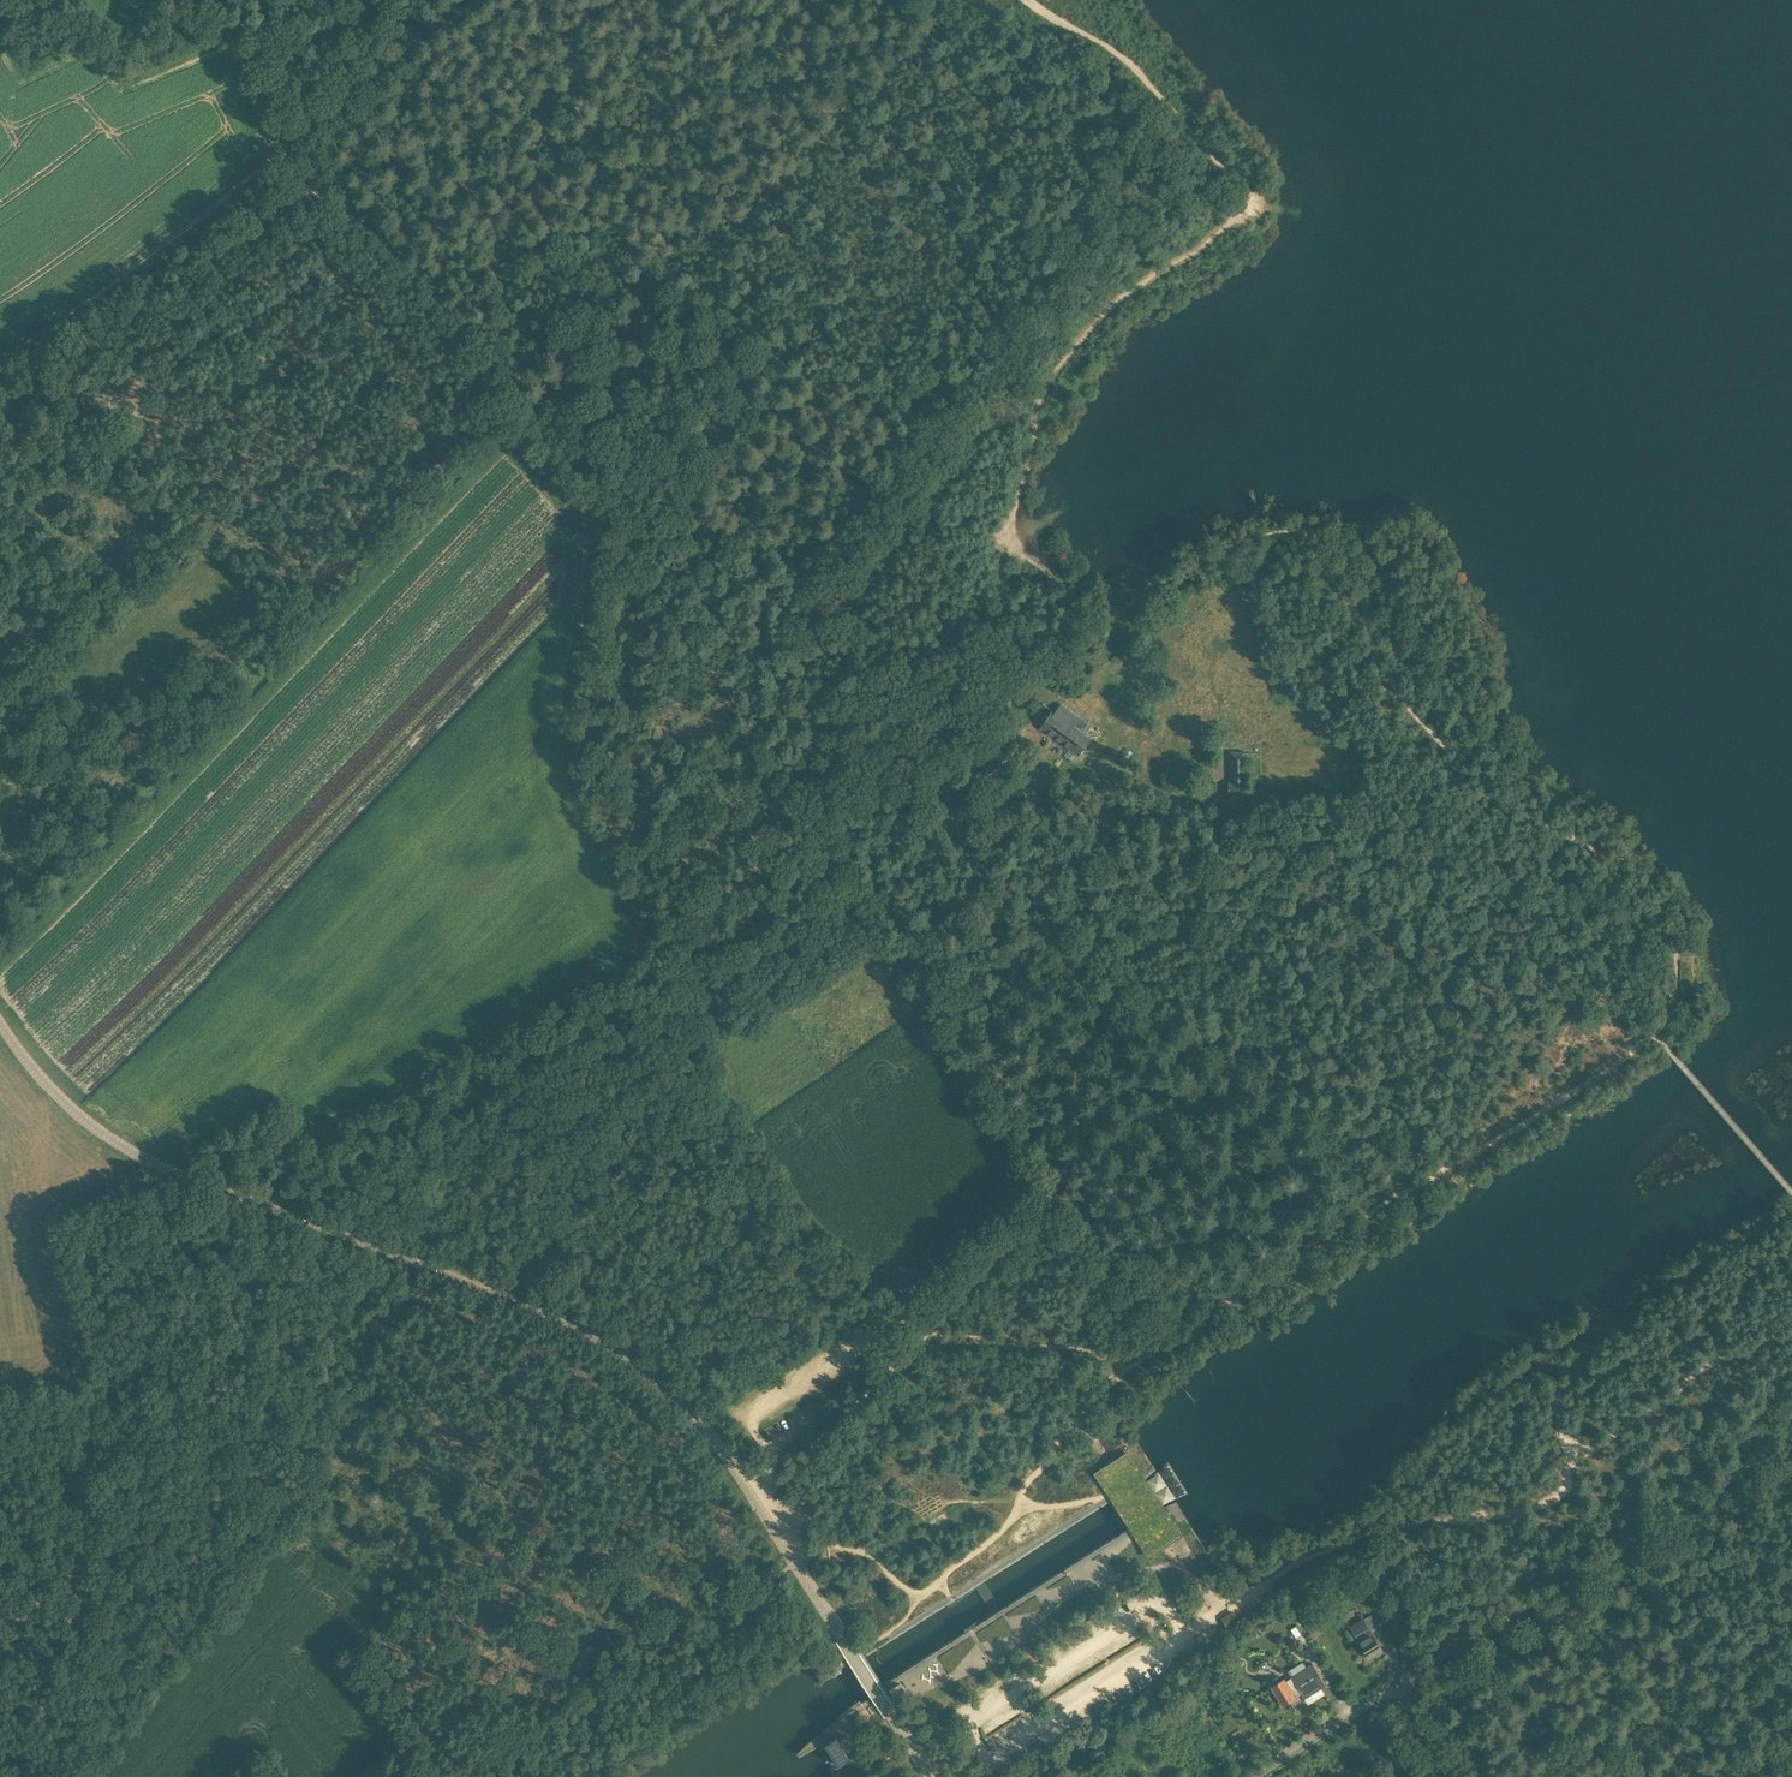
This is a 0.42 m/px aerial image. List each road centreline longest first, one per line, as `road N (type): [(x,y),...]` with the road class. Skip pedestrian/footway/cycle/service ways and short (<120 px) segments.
road 1 (unclassified): [(932,1776),(747,1486),(648,1370),(521,1299),(202,1187),(128,1149),(81,1115),(0,1013)]
road 2 (track): [(0,359),(118,280),(289,145)]
road 3 (track): [(1791,1437),(1512,1617)]
road 4 (track): [(1023,1231),(1078,1161),(1083,1128),(1078,1098),(1016,957)]
road 5 (track): [(790,1550),(871,1552),(916,1595),(941,1584),(1023,1508)]
road 6 (track): [(1235,181),(1122,54),(1025,0)]
road 7 (track): [(758,1502),(917,1343)]
road 8 (track): [(1016,957),(965,835),(972,784),(1009,769)]
road 9 (track): [(289,145),(450,0)]
road 10 (unclassified): [(1254,1776),(1403,1683)]
road 11 (track): [(917,1343),(1023,1231)]
road 12 (track): [(1512,1617),(1403,1683)]

